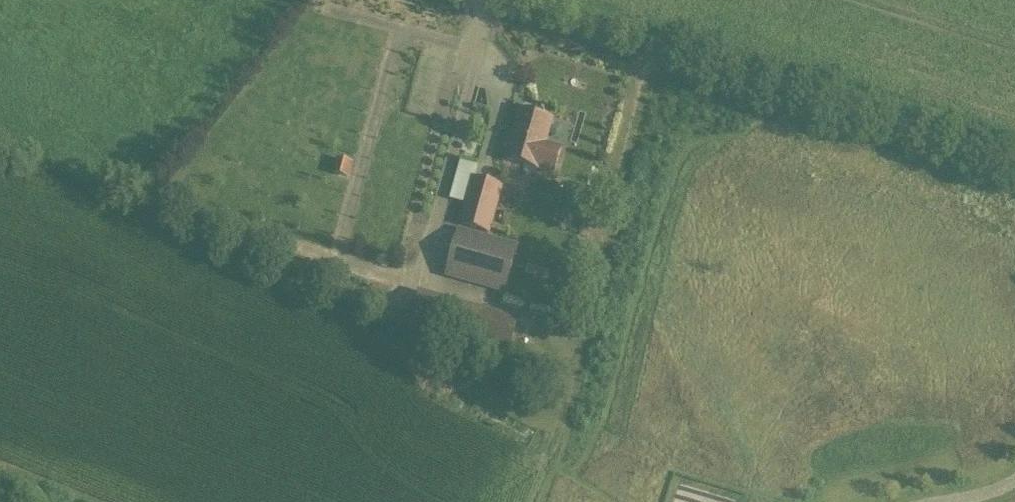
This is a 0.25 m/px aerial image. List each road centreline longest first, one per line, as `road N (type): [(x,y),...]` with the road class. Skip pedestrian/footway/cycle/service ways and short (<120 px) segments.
road 1 (unclassified): [(1014,162),(514,0)]

